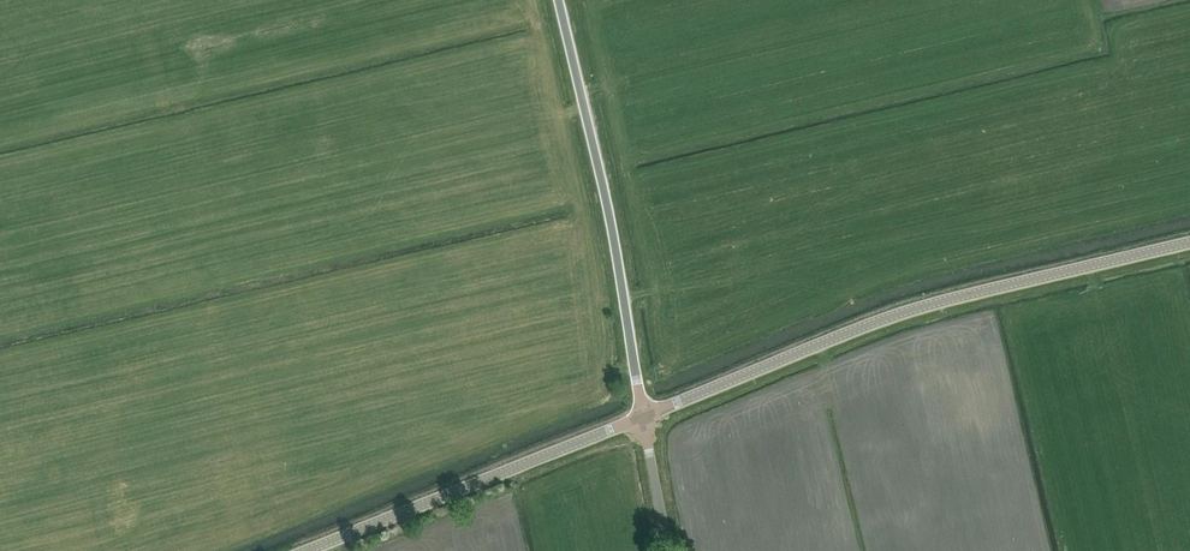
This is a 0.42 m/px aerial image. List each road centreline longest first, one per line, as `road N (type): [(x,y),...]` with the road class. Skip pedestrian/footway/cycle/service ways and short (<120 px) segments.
road 1 (tertiary): [(642,418),(905,311),(1189,242)]
road 2 (unclassified): [(642,418),(618,264),(558,0)]
road 3 (tertiary): [(307,550),(642,418)]
road 4 (unclassified): [(672,550),(642,418)]

